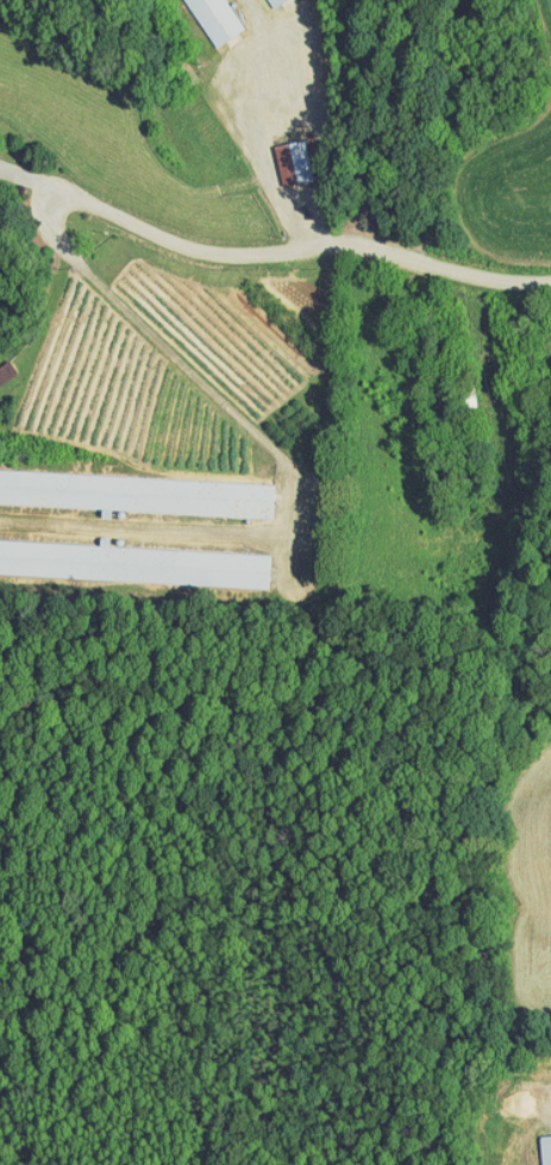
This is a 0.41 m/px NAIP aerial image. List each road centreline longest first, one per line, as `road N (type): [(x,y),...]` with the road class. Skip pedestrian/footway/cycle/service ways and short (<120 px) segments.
road 1 (residential): [(550,284),(514,286),(308,244),(262,174)]

